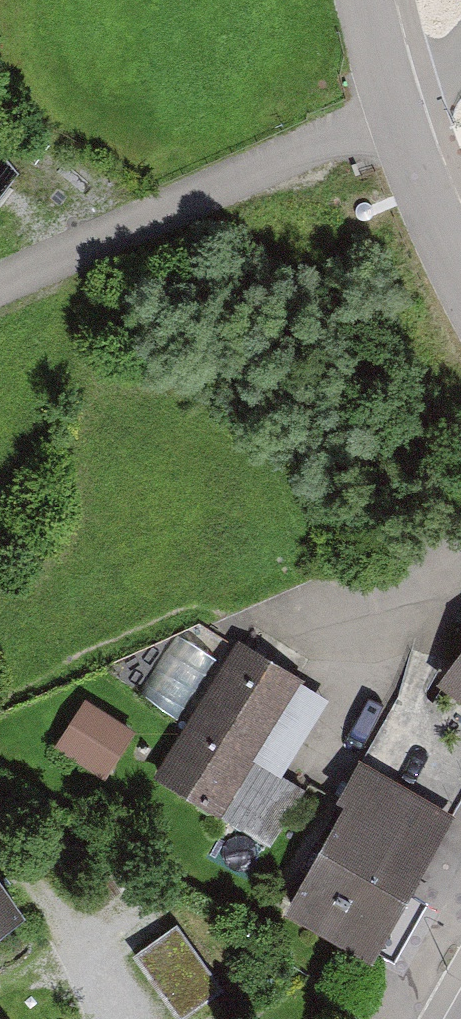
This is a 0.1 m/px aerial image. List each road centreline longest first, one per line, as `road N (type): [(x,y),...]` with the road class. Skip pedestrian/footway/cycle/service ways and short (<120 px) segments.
road 1 (track): [(0,287),(369,125),(395,105)]
road 2 (residential): [(460,272),(395,105),(367,0)]

